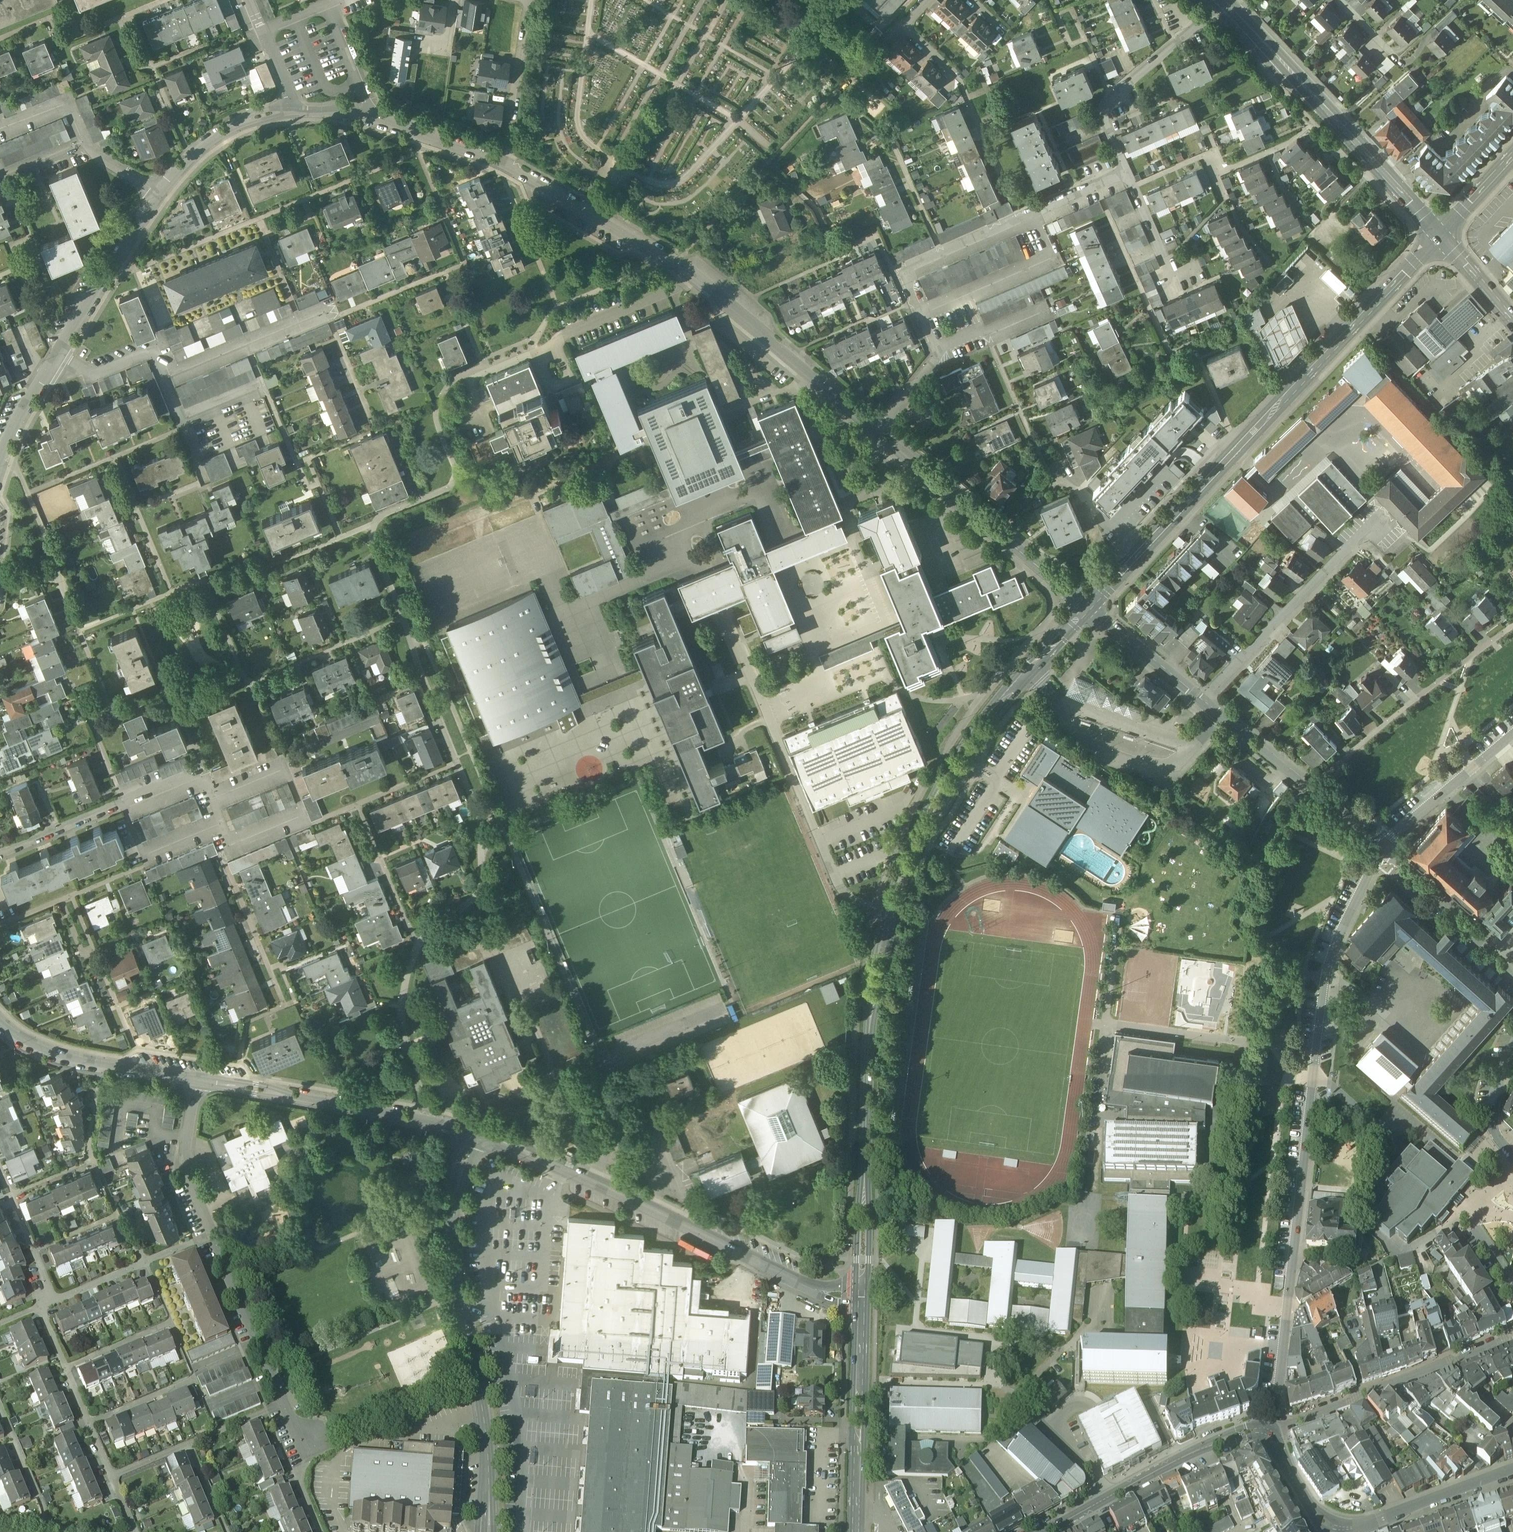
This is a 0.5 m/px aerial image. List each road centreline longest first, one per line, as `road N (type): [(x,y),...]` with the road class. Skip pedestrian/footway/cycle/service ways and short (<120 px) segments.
road 1 (secondary): [(860,1297),(869,1010),(909,863),(994,717),(1091,606)]
road 2 (unclassified): [(1270,1432),(1327,977),(1386,851)]
road 3 (secondary): [(1091,606),(1440,233)]
road 4 (residential): [(874,427),(694,277),(502,166)]
road 5 (residential): [(1127,176),(902,273),(935,353),(874,427)]
road 6 (unclassified): [(860,1297),(819,1291),(472,1132)]
road 7 (unclassified): [(488,1531),(488,1442),(455,1253),(454,1214),(472,1132)]
road 8 (residential): [(195,1080),(182,1163),(283,1403),(310,1442)]
road 9 (residential): [(1091,606),(1386,851)]
road 10 (secondary): [(1440,233),(1225,0)]
road 11 (residential): [(472,1132),(195,1080)]
road 12 (residential): [(1091,606),(874,427)]
road 13 (residential): [(1270,1432),(1512,1331)]
road 14 (tertiary): [(1044,1531),(1213,1444),(1270,1432)]
road 15 (residential): [(0,850),(188,774),(192,785),(202,781),(211,800)]
road 16 (secondary): [(855,1531),(860,1297)]
road 17 (residential): [(1127,176),(1105,121),(1107,106),(1223,0)]
road 18 (residential): [(195,1080),(77,1059),(0,1021)]
road 19 (residential): [(159,195),(52,362)]
road 20 (tertiary): [(1512,1475),(1342,1529)]
road 21 (residential): [(1386,851),(1512,969)]
road 22 (unclassified): [(1386,851),(1512,734)]
road 23 (residential): [(502,166),(527,0)]
road 24 (residential): [(292,108),(236,125),(159,195)]
road 25 (residential): [(52,362),(92,375),(155,351),(166,378)]
road 26 (residential): [(502,166),(375,117)]
road 27 (tertiary): [(1342,1529),(1308,1504),(1270,1432)]
road 28 (residential): [(324,5),(375,117)]

